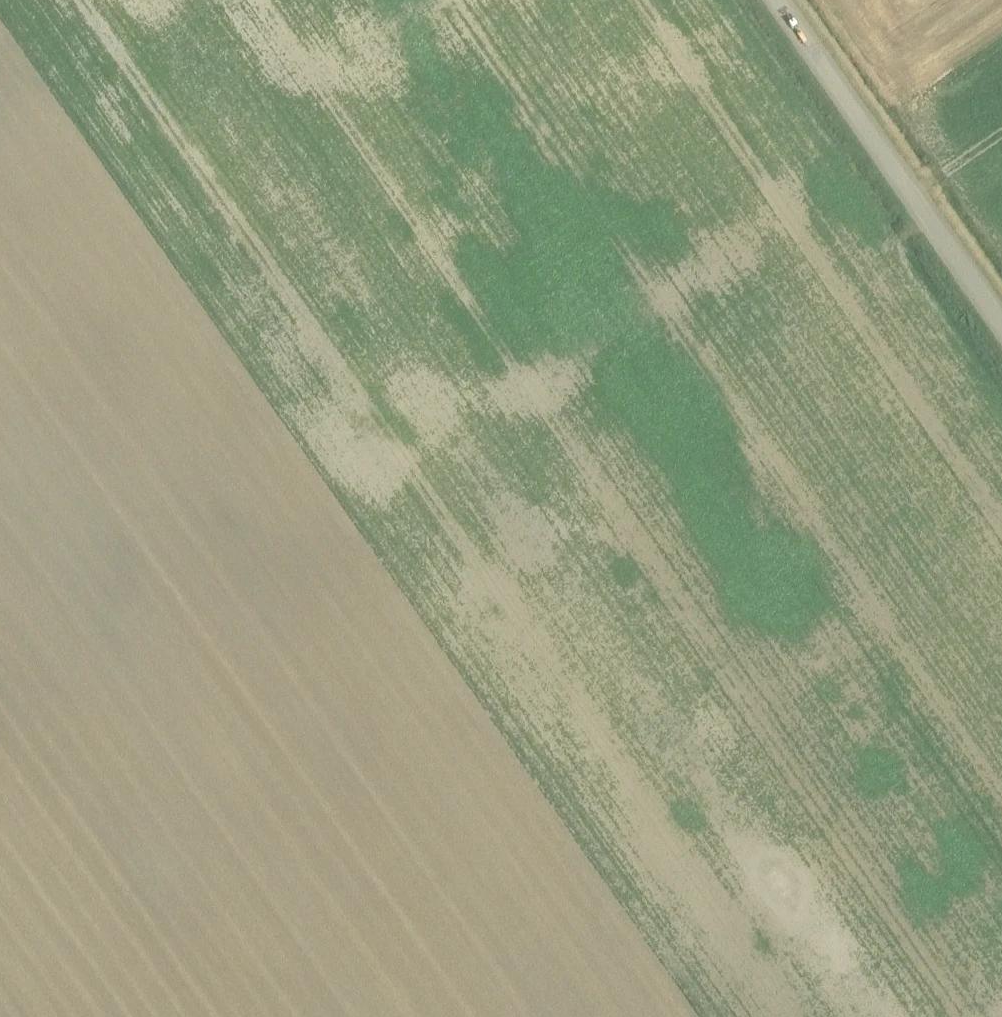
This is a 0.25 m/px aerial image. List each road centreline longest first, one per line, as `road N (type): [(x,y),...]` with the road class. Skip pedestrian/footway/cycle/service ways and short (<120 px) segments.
road 1 (unclassified): [(1001,341),(769,0)]

